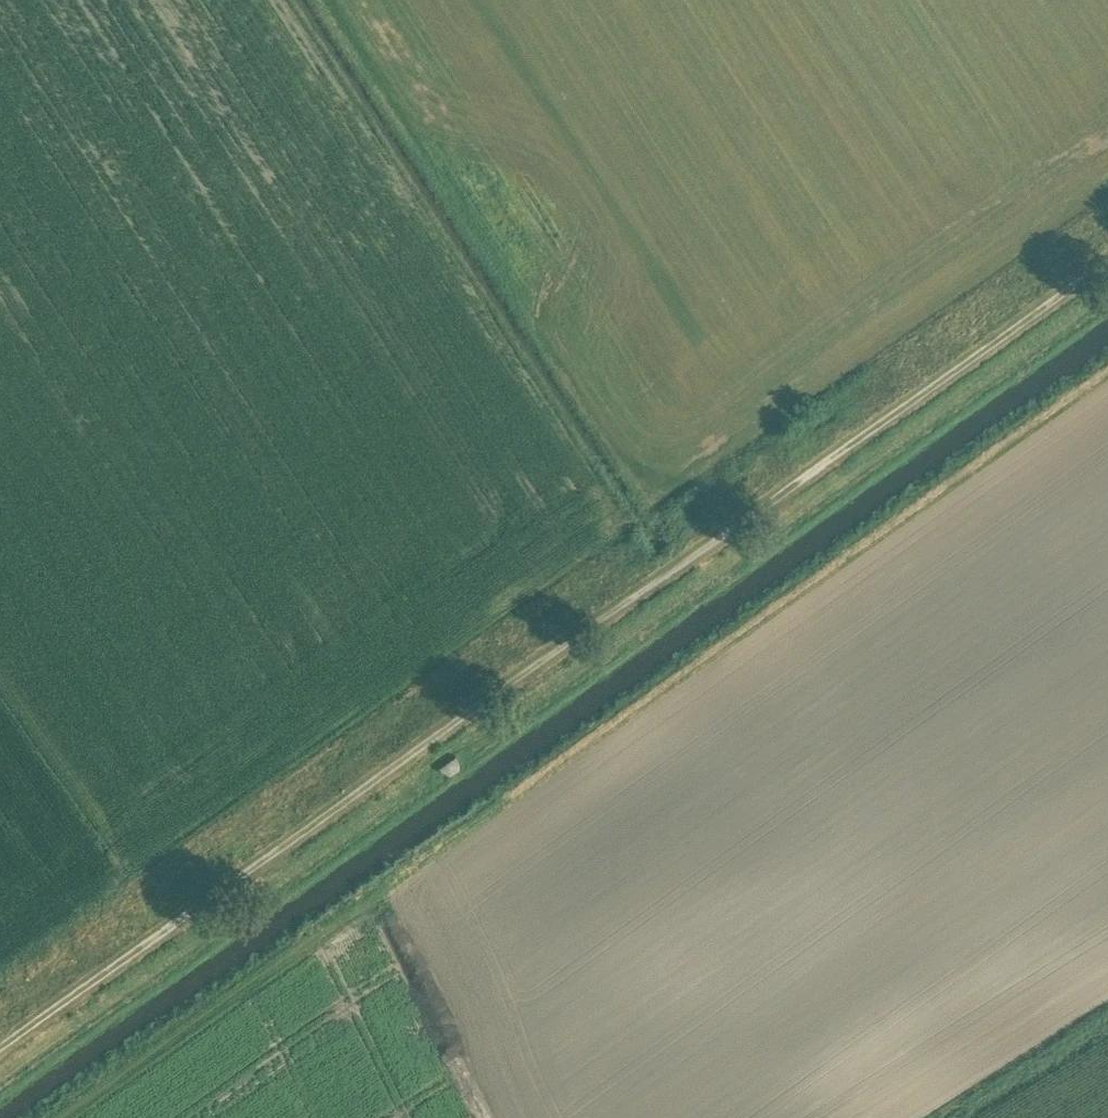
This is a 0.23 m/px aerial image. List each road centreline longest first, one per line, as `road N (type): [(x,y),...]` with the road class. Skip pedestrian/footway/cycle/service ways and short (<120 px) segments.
road 1 (track): [(1107,308),(481,746),(458,744),(426,764),(392,806),(0,1091)]

